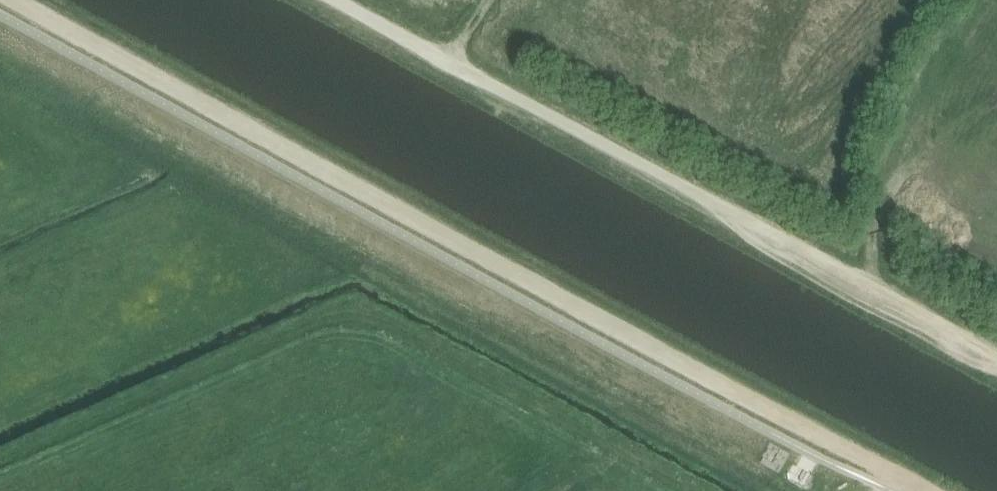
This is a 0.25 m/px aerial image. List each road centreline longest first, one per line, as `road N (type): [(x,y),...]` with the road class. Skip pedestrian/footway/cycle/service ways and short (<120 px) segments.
road 1 (track): [(926,490),(17,0)]
road 2 (track): [(333,0),(996,365)]

